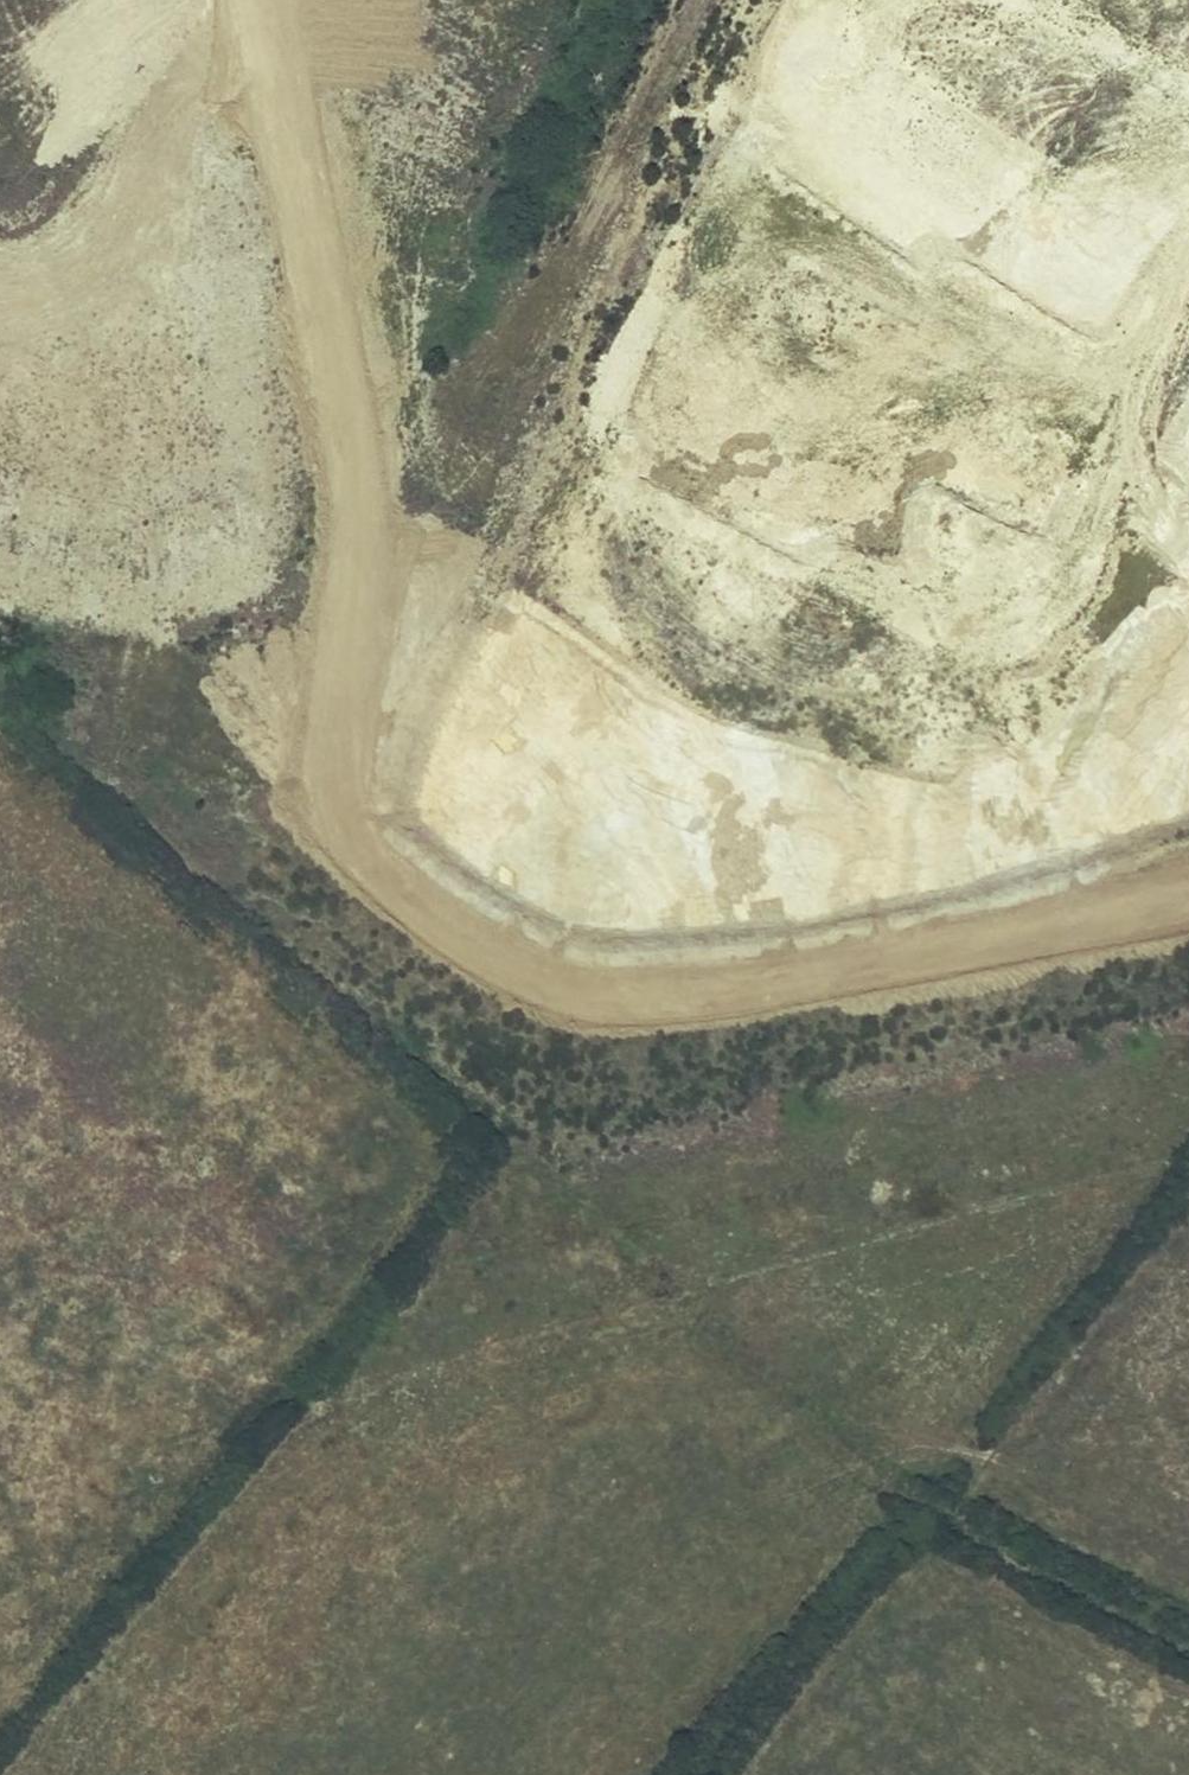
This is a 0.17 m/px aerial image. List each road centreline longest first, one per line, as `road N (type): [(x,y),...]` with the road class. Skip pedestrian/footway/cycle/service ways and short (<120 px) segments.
road 1 (track): [(938,1513),(1013,1562),(1188,1653)]

